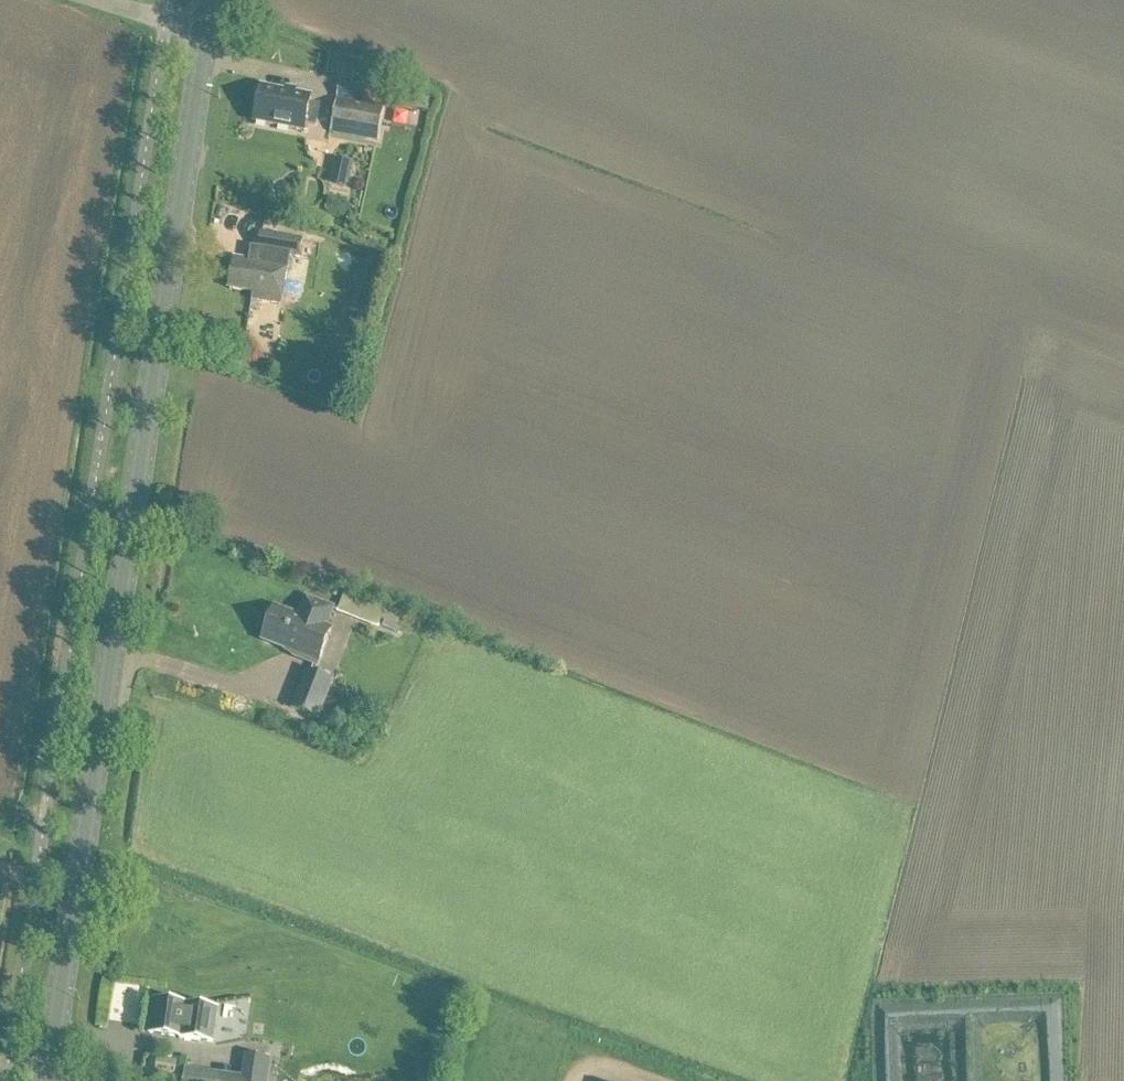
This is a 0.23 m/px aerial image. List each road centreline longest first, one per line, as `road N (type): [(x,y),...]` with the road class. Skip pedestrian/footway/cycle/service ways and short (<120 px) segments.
road 1 (secondary): [(48,1080),(208,29)]

